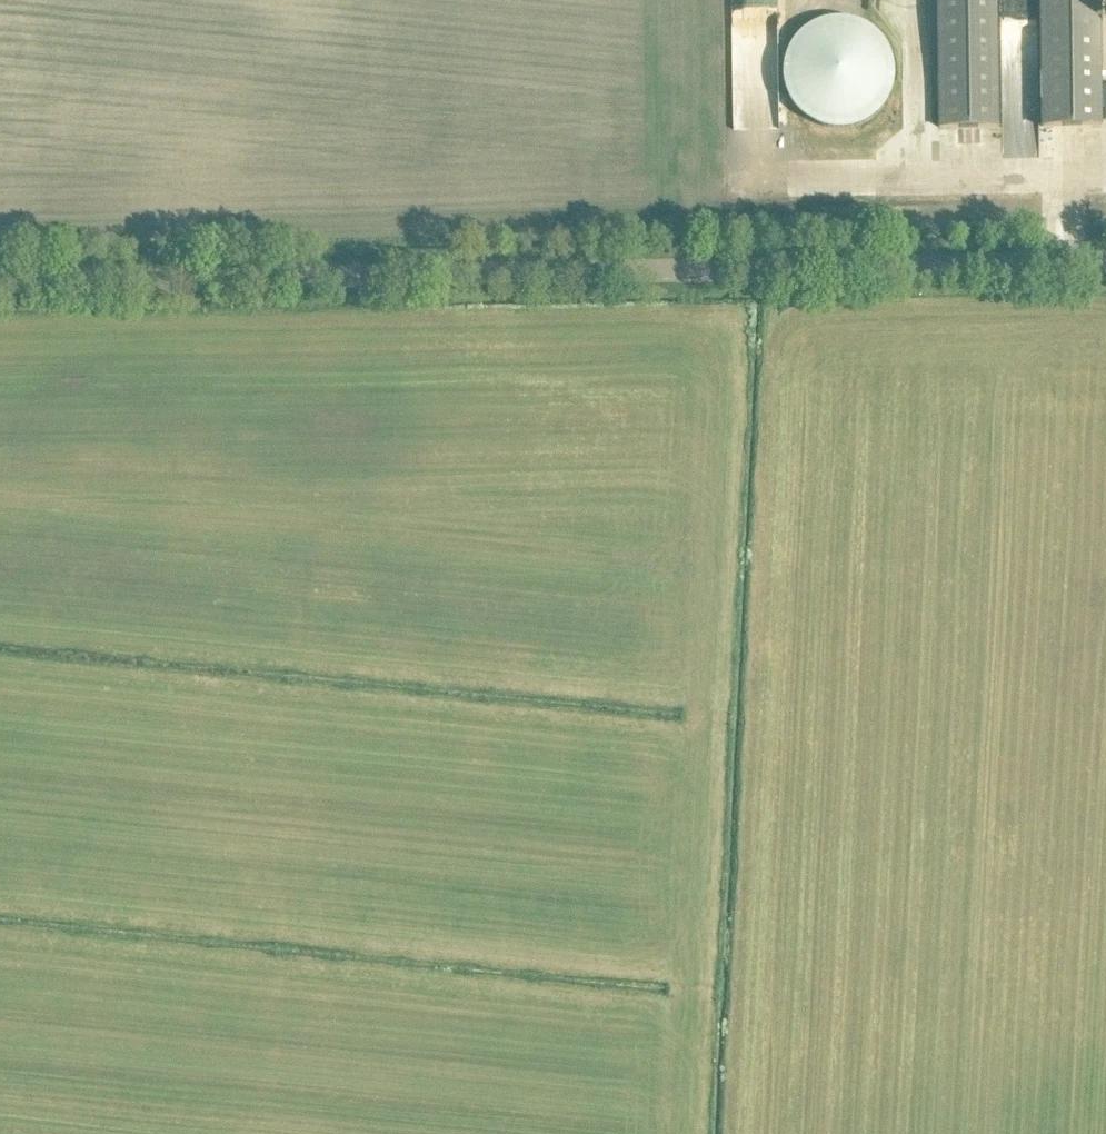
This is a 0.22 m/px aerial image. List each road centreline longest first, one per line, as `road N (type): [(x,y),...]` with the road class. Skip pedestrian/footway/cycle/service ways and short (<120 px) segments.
road 1 (tertiary): [(0,283),(1105,264)]

